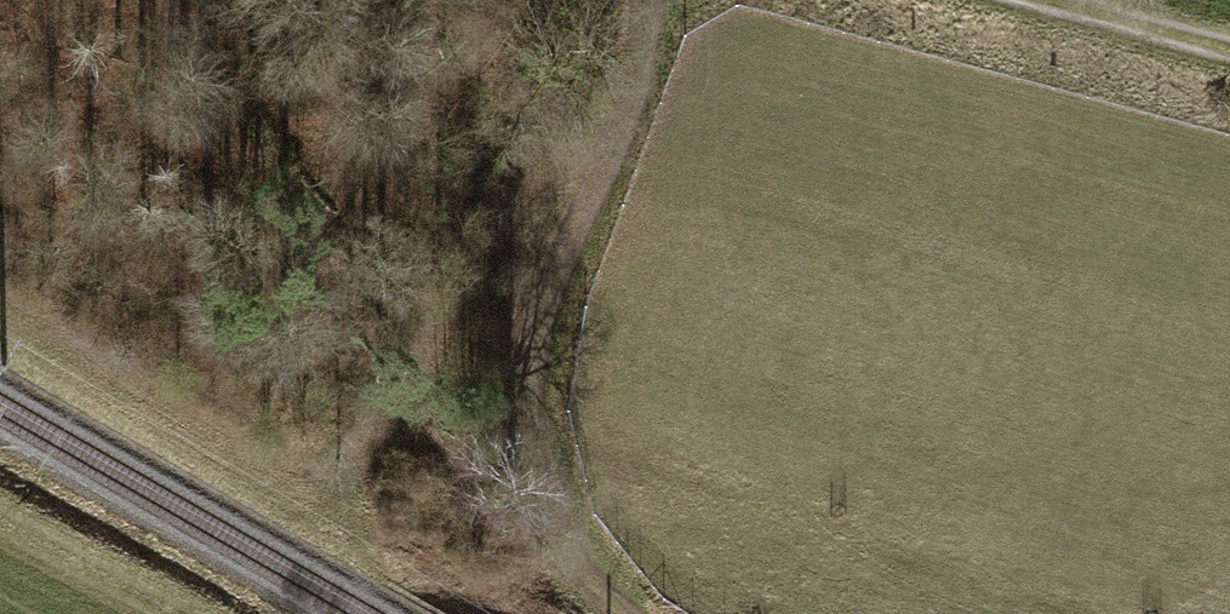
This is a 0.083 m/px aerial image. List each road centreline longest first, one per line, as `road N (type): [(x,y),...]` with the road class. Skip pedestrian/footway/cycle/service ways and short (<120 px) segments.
road 1 (track): [(625,613),(557,544),(527,439),(537,357),(701,0)]
road 2 (track): [(0,509),(205,613)]
road 3 (track): [(1009,0),(1229,57)]

